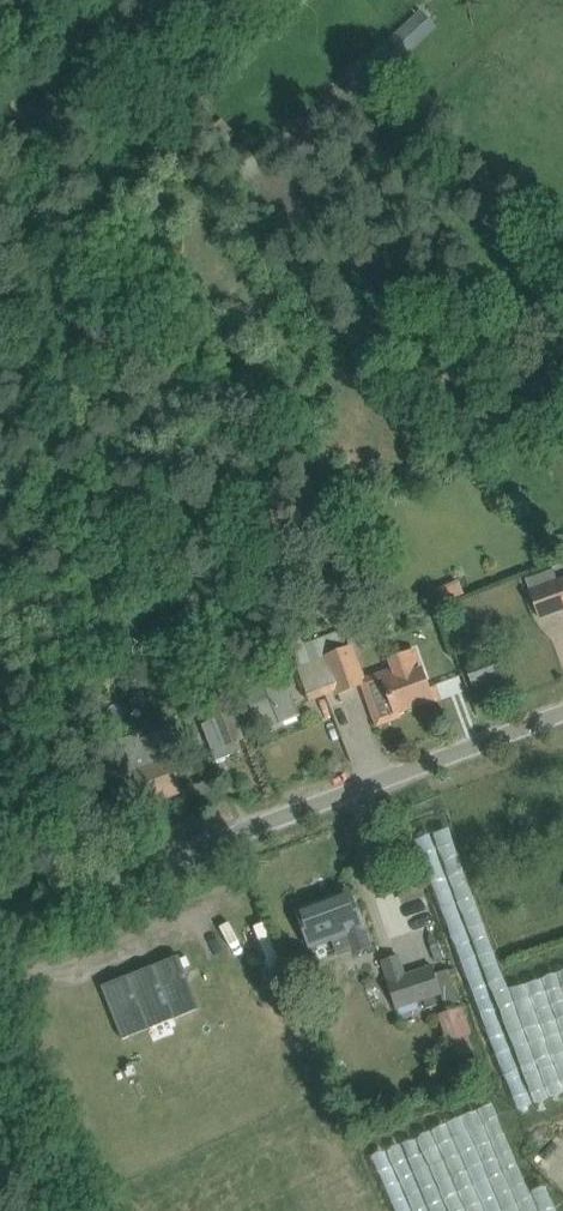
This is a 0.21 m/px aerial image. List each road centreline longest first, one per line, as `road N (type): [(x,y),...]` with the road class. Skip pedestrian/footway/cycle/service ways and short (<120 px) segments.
road 1 (unclassified): [(0,929),(562,716)]
road 2 (track): [(0,975),(97,1210)]

